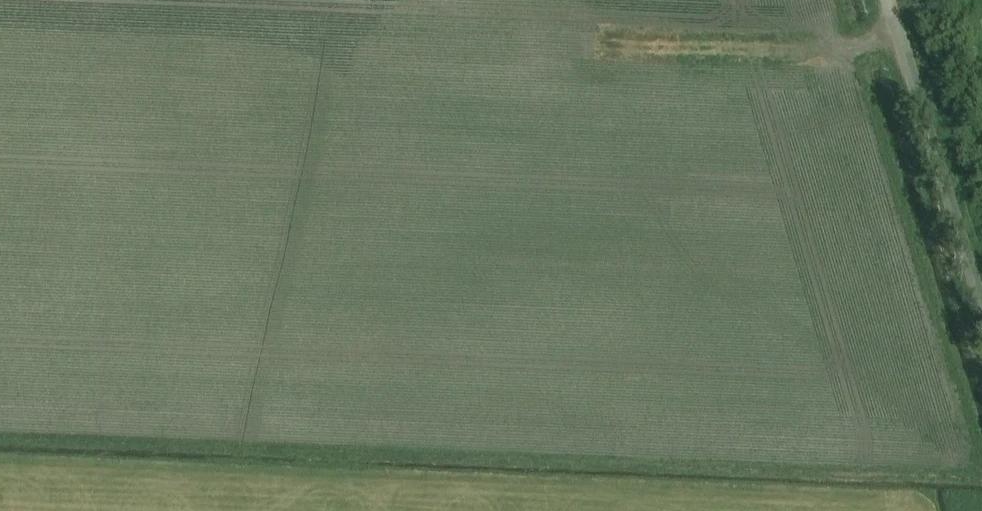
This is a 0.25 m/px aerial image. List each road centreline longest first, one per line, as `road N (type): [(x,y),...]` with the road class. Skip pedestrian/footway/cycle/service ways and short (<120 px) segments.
road 1 (unclassified): [(981,302),(892,0)]

